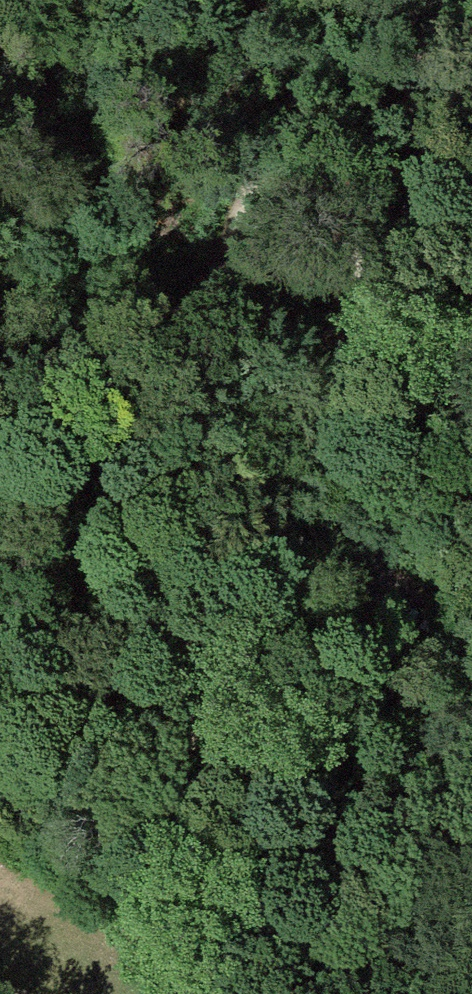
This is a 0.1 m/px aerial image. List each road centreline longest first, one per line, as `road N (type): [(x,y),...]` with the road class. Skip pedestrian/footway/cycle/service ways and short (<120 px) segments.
road 1 (track): [(285,0),(286,30),(206,346),(199,895),(265,993)]
road 2 (residential): [(461,0),(306,481),(448,635),(471,648)]

